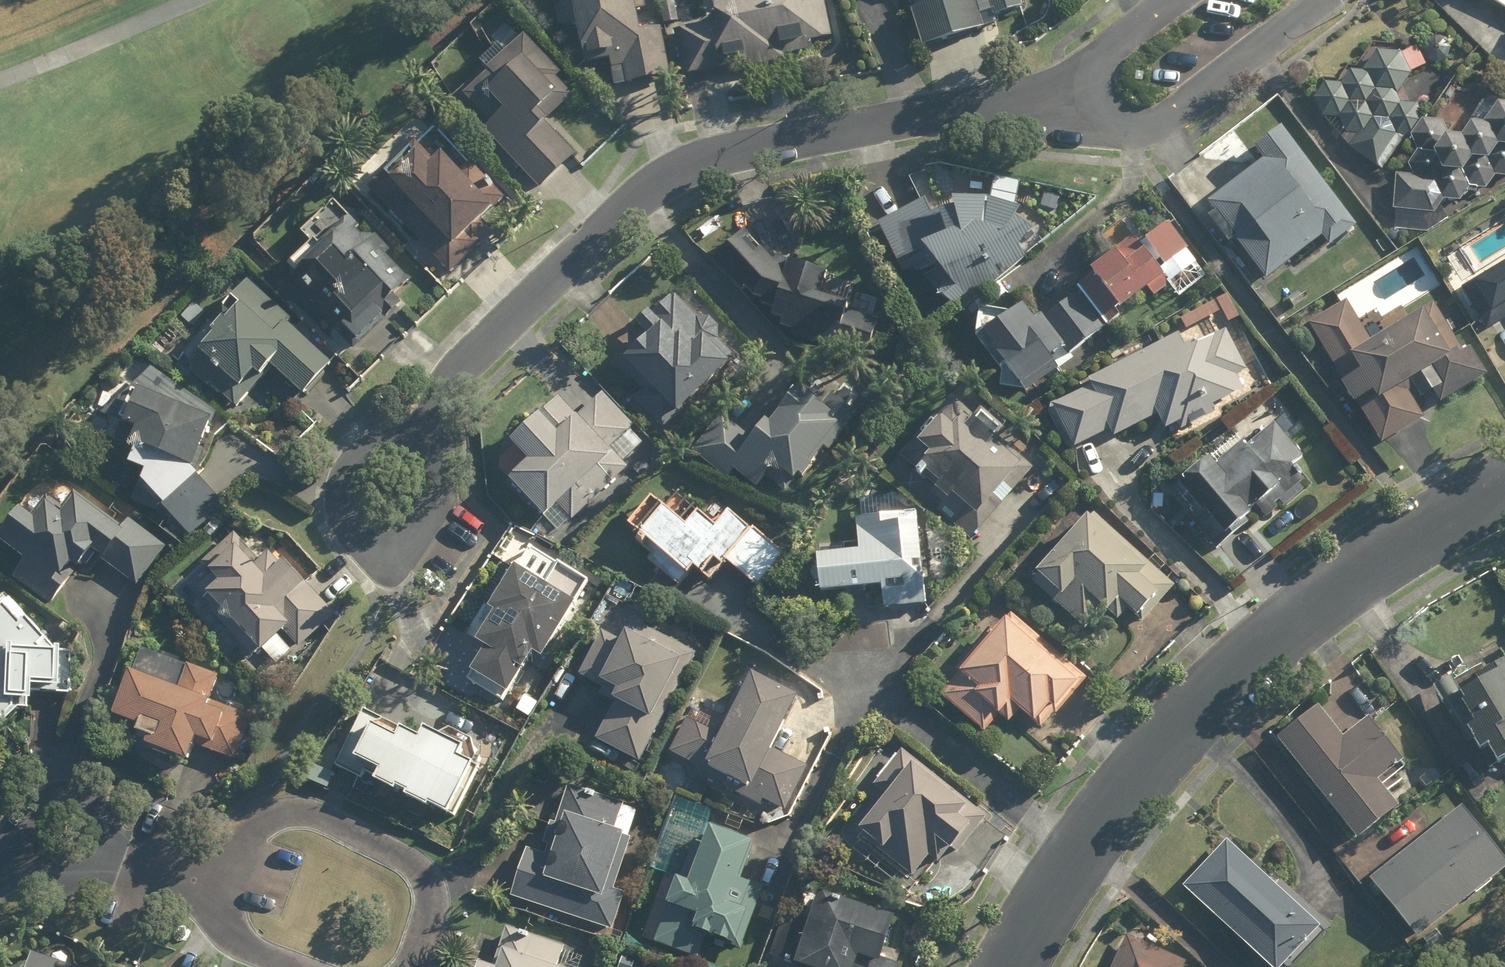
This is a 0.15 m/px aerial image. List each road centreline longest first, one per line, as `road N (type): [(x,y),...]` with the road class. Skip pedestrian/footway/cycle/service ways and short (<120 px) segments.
road 1 (residential): [(429,450),(469,359),(683,169),(947,112),(1022,107)]
road 2 (residential): [(1010,966),(1068,864),(1125,788),(1192,717),(1342,588),(1423,532),(1504,490)]
road 3 (residential): [(1331,0),(1194,102),(1145,126),(1117,128),(1022,107)]
road 4 (residential): [(226,879),(249,837),(292,814),(410,863),(432,898),(409,966)]
road 5 (residential): [(429,450),(435,492),(424,529),(401,549),(372,547),(348,517),(350,484),(375,456),(409,449)]
road 6 (residential): [(1022,107),(1078,80),(1180,0)]
road 7 (residential): [(8,860),(34,812),(57,799),(95,809),(108,847)]
road 8 (residential): [(108,847),(226,879)]
road 9 (residential): [(108,847),(94,872),(68,882),(8,860)]

